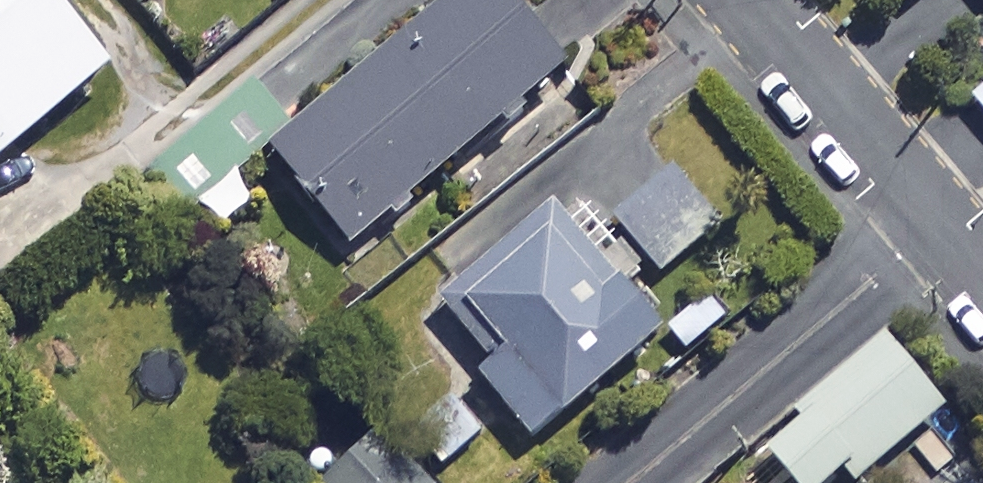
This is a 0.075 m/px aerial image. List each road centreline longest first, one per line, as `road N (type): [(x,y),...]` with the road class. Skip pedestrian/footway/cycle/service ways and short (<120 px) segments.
road 1 (residential): [(982,274),(753,0)]

